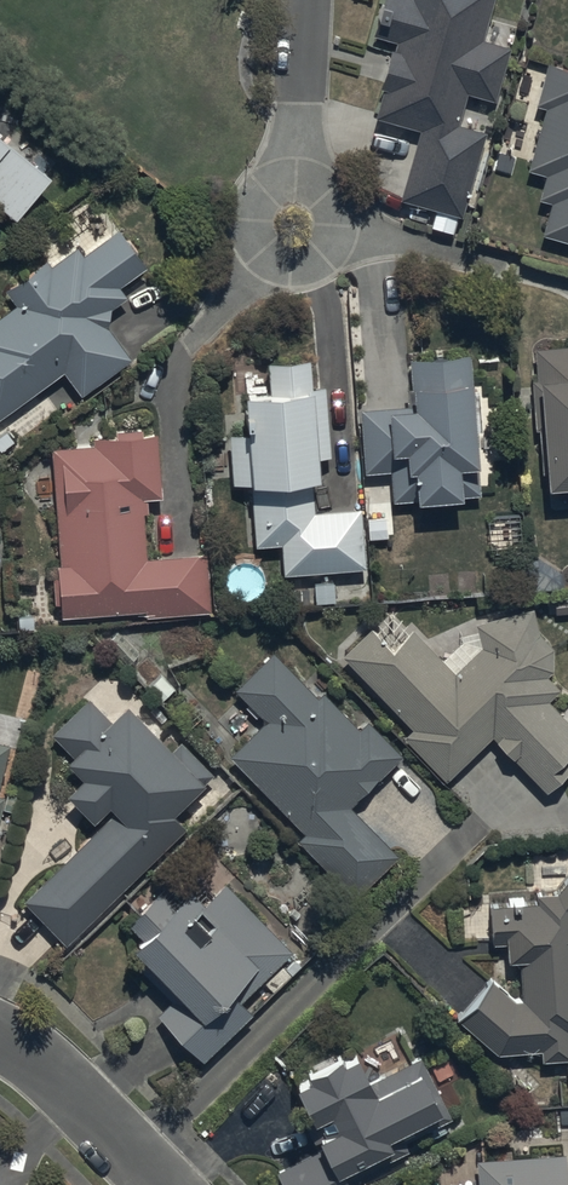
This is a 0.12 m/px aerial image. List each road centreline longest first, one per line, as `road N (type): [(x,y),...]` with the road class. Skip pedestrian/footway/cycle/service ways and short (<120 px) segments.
road 1 (residential): [(306,0),(293,225)]
road 2 (residential): [(0,1040),(53,1078),(159,1184)]

